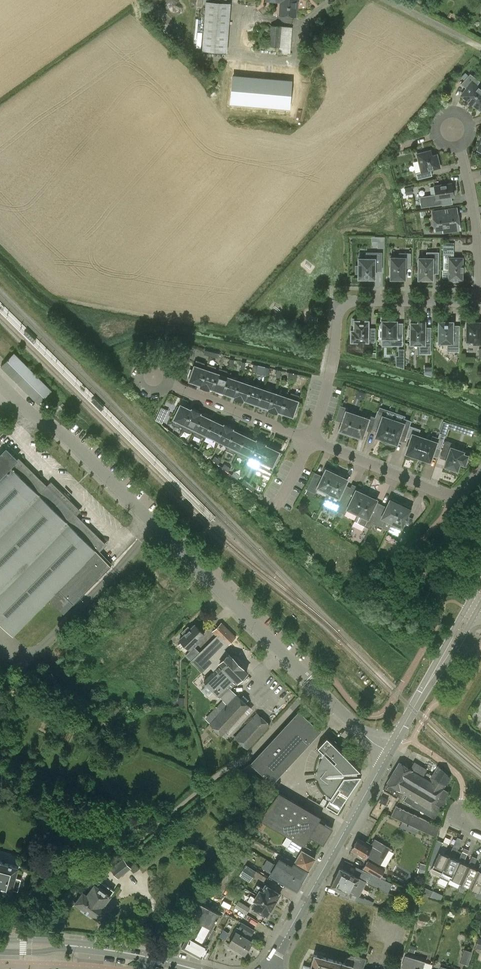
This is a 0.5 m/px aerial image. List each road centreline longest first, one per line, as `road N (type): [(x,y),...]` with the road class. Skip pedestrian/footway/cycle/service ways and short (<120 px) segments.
road 1 (residential): [(389,751),(0,384)]
road 2 (residential): [(479,302),(338,300),(310,441)]
road 3 (secondary): [(267,968),(389,751)]
road 4 (secondary): [(192,968),(111,951),(0,945)]
road 5 (secondary): [(389,751),(473,608)]
road 6 (residential): [(479,302),(475,222),(458,146)]
road 7 (residential): [(310,441),(167,383)]
road 8 (residential): [(449,497),(310,441)]

